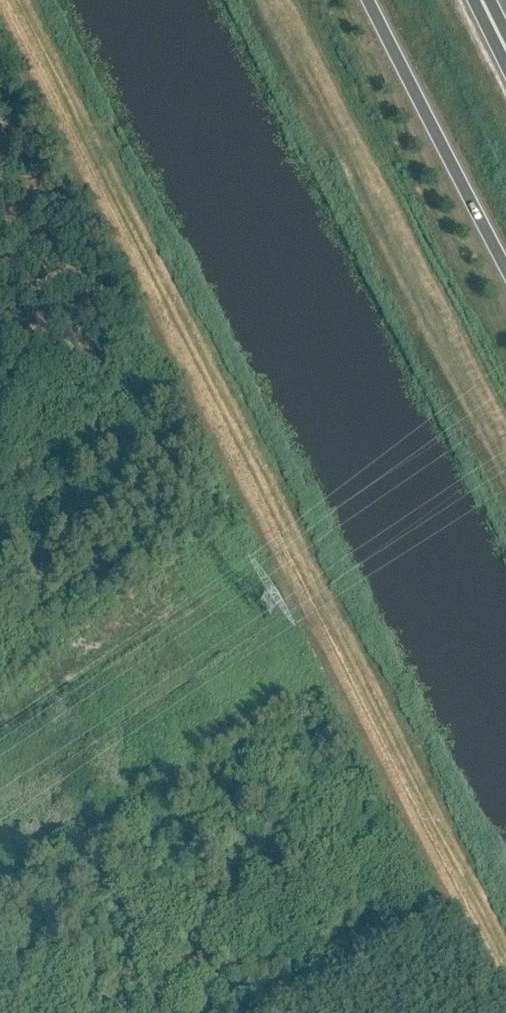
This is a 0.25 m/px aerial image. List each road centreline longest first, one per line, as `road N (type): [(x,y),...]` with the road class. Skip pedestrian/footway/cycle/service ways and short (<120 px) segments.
road 1 (trunk): [(368,0),(505,264)]

